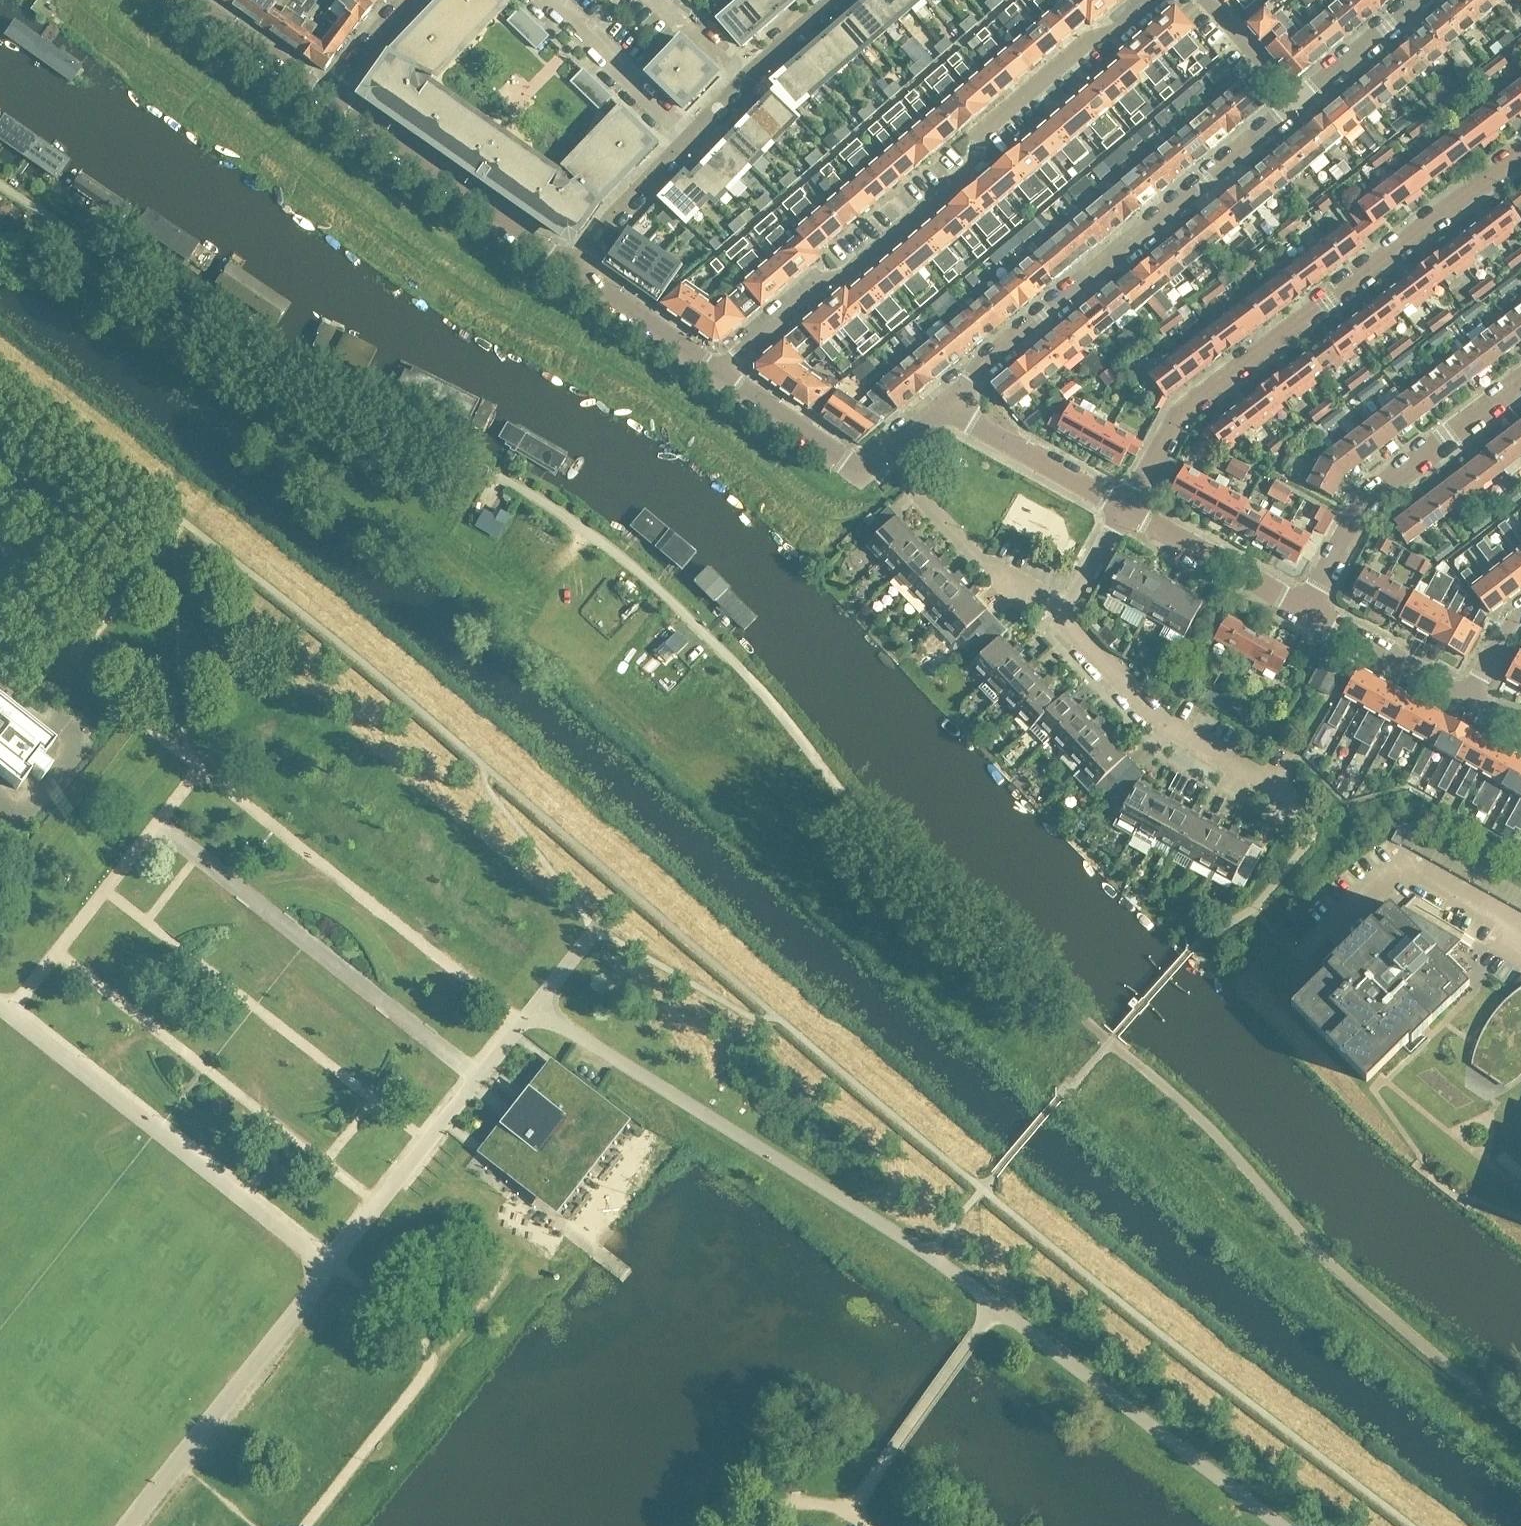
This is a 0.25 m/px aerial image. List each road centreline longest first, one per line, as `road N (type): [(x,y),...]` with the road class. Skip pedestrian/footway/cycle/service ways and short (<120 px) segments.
road 1 (residential): [(715,371),(974,166),(980,130),(1089,39),(1114,31),(1151,0)]
road 2 (residential): [(1122,509),(1187,407),(1520,154)]
road 3 (residential): [(950,404),(975,372),(1296,102)]
road 4 (residential): [(574,270),(744,82),(837,0)]
road 5 (residential): [(1306,609),(1372,495),(1520,381)]
road 6 (residential): [(574,270),(330,96)]
road 7 (residential): [(1280,791),(1176,731),(1065,621)]
road 8 (residential): [(1520,942),(1395,862),(1327,927)]
road 9 (residential): [(1306,609),(1122,509)]
road 10 (residential): [(1122,509),(950,404)]
road 11 (residential): [(1065,621),(980,561),(925,504)]
road 12 (residential): [(1465,697),(1306,609)]
road 13 (residential): [(330,96),(185,0)]
road 14 (residential): [(715,371),(574,270)]
road 15 (residential): [(1296,102),(1418,0)]
road 16 (residential): [(839,461),(715,371)]
road 17 (residential): [(839,461),(866,470),(950,404)]
road 18 (residential): [(1296,102),(1208,0)]
road 19 (residential): [(330,96),(412,0)]
road 20 (residential): [(1065,621),(1122,509)]

